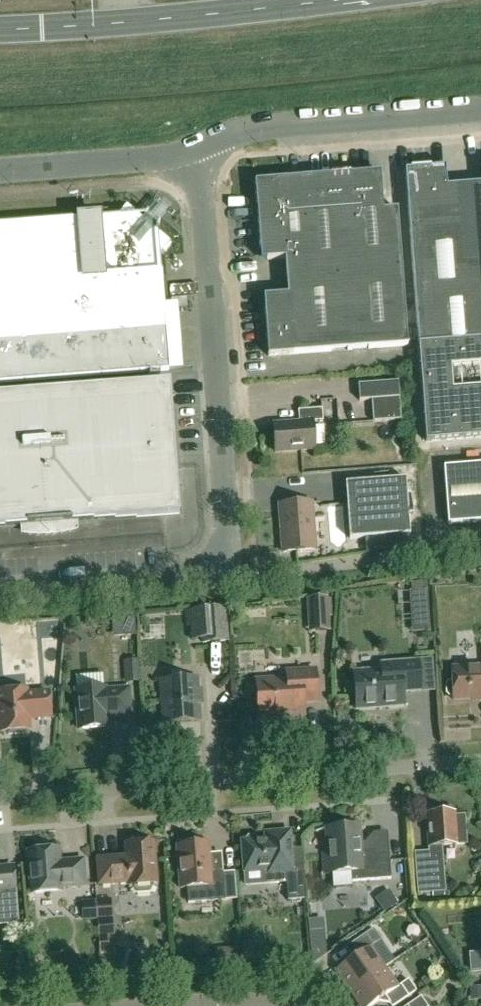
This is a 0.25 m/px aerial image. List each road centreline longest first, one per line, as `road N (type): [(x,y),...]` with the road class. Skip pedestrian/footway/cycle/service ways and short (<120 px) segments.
road 1 (unclassified): [(0,592),(183,579),(219,565),(229,524),(196,155)]
road 2 (residential): [(0,800),(480,763)]
road 3 (primary): [(0,31),(336,0)]
road 4 (unclassified): [(196,155),(268,125),(480,111)]
road 5 (unclassified): [(0,170),(196,155)]

